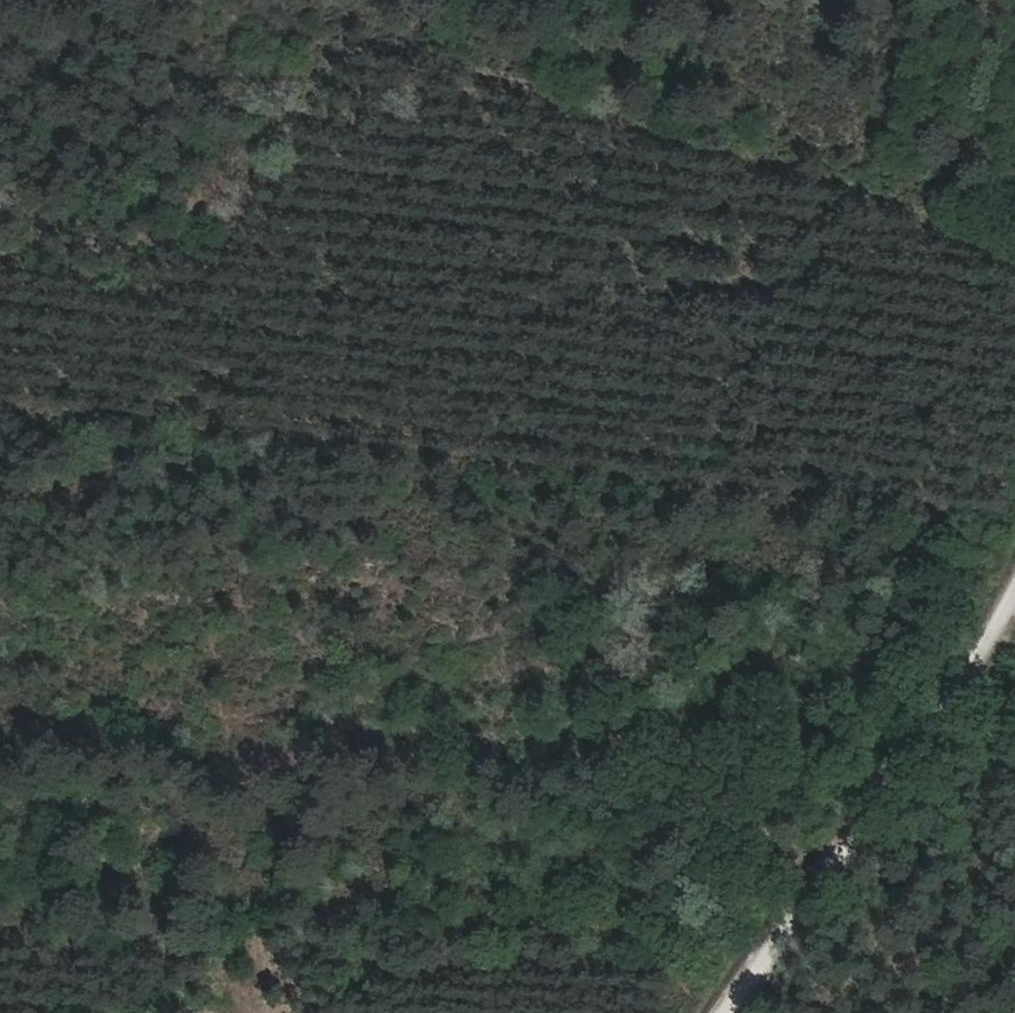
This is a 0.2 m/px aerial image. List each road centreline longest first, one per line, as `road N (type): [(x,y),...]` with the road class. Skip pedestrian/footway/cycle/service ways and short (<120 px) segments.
road 1 (track): [(719,1012),(1014,589)]

